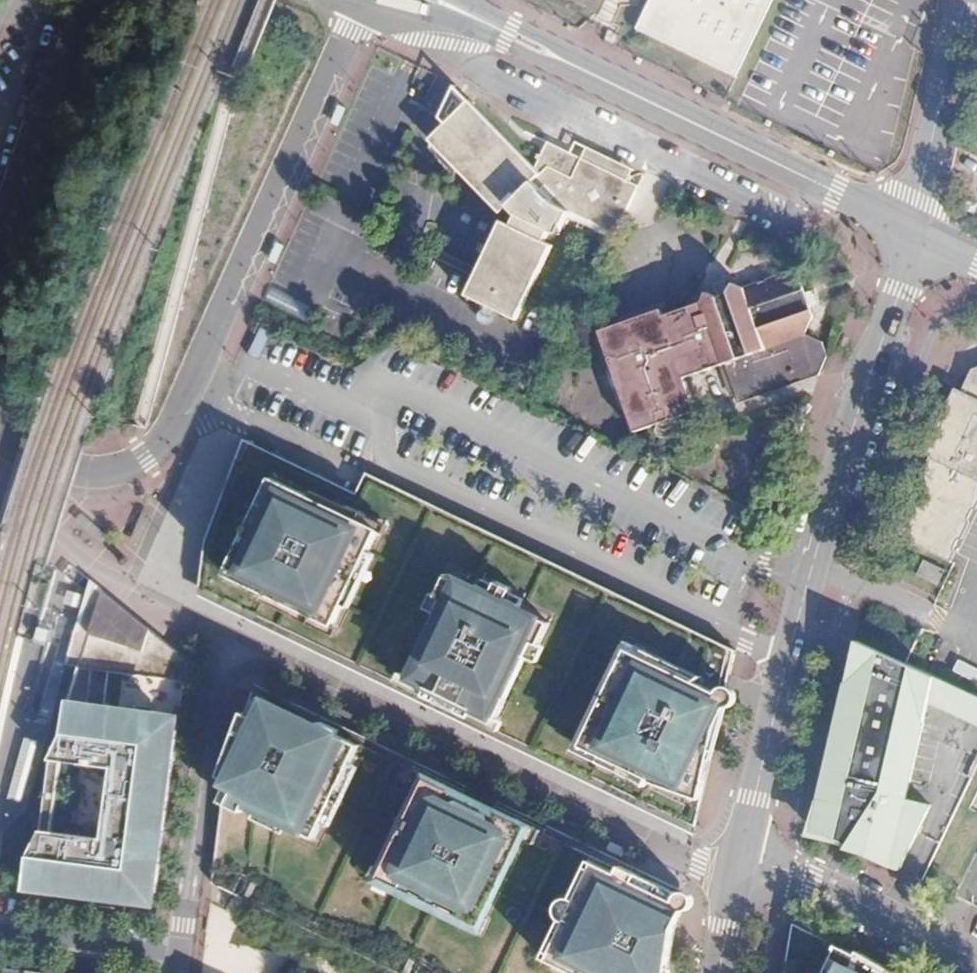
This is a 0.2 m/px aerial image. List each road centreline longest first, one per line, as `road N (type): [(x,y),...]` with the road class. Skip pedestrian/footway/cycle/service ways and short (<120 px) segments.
road 1 (residential): [(913,230),(813,565),(738,874)]
road 2 (residential): [(0,440),(82,469),(109,468),(165,440),(346,31),(365,6)]
road 3 (tertiary): [(913,230),(600,81)]
road 4 (residential): [(90,0),(0,256)]
road 5 (residential): [(976,965),(792,882),(738,874)]
road 6 (tertiary): [(365,6),(432,19),(600,81)]
road 7 (residential): [(913,230),(968,0)]
road 8 (tertiary): [(600,81),(459,0)]

